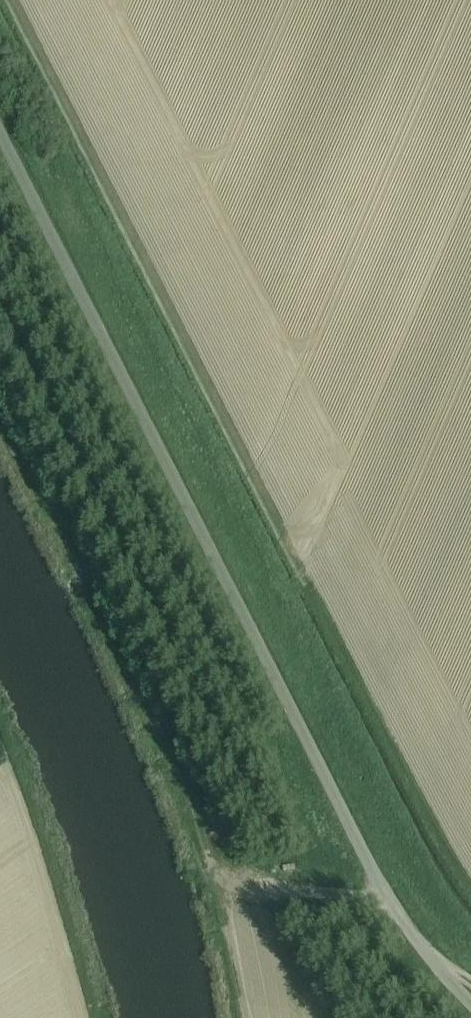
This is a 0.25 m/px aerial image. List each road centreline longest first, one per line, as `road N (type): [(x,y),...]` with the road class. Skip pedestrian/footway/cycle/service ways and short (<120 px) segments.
road 1 (unclassified): [(418,942),(379,885),(0,130)]
road 2 (track): [(379,885),(263,886),(213,859),(0,420)]

